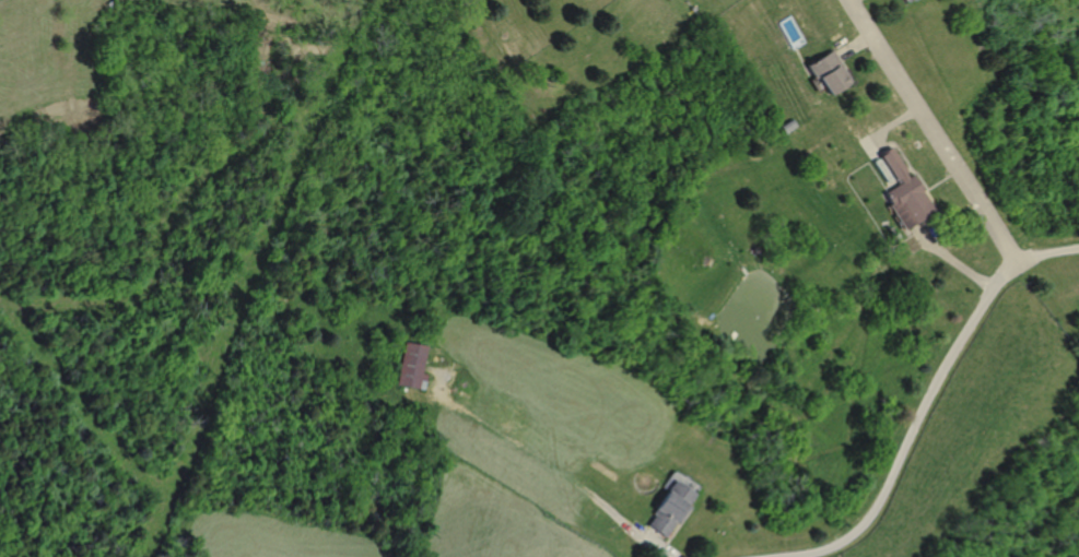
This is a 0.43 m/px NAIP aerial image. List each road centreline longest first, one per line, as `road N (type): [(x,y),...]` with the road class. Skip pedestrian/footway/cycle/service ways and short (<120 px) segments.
road 1 (residential): [(844,0),(1011,262),(872,507),(836,541),(786,556)]

